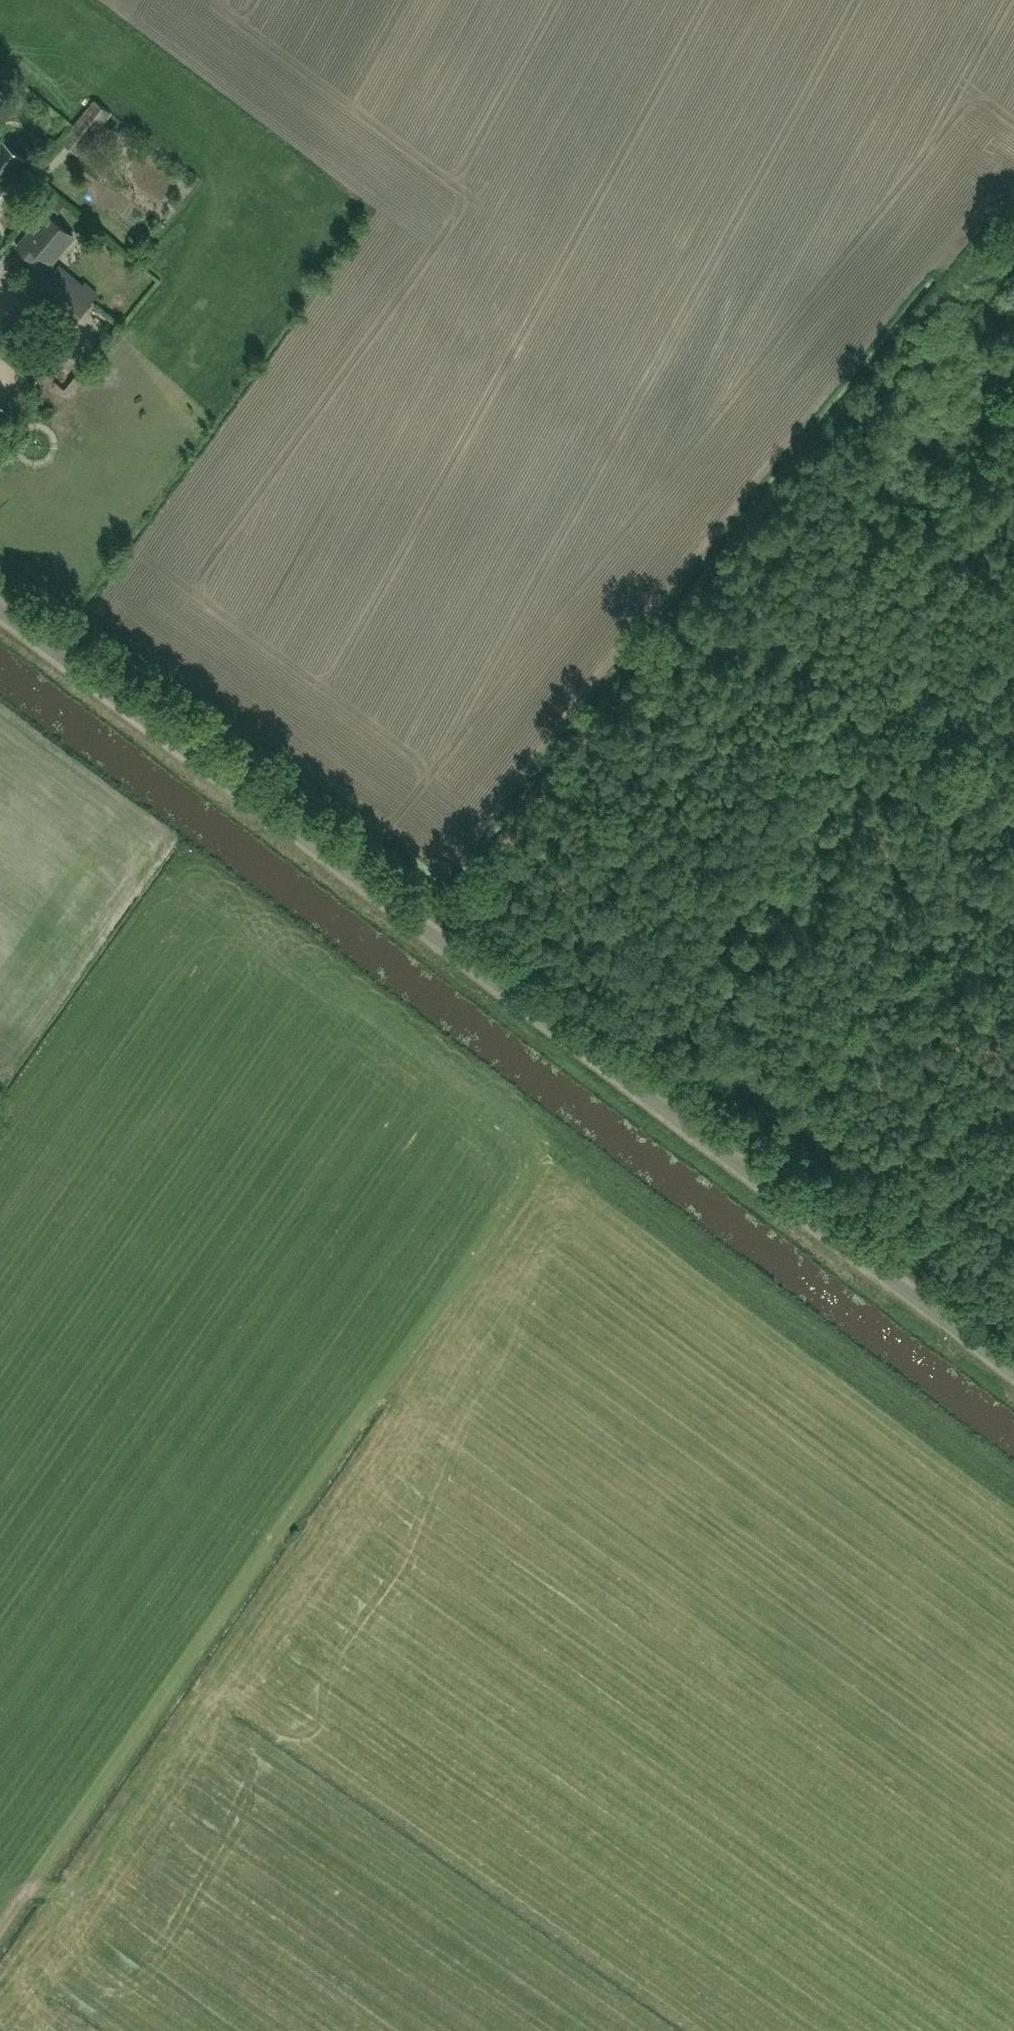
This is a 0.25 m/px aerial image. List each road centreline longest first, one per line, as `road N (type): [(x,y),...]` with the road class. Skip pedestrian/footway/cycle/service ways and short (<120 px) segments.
road 1 (unclassified): [(1013,1373),(0,609)]

